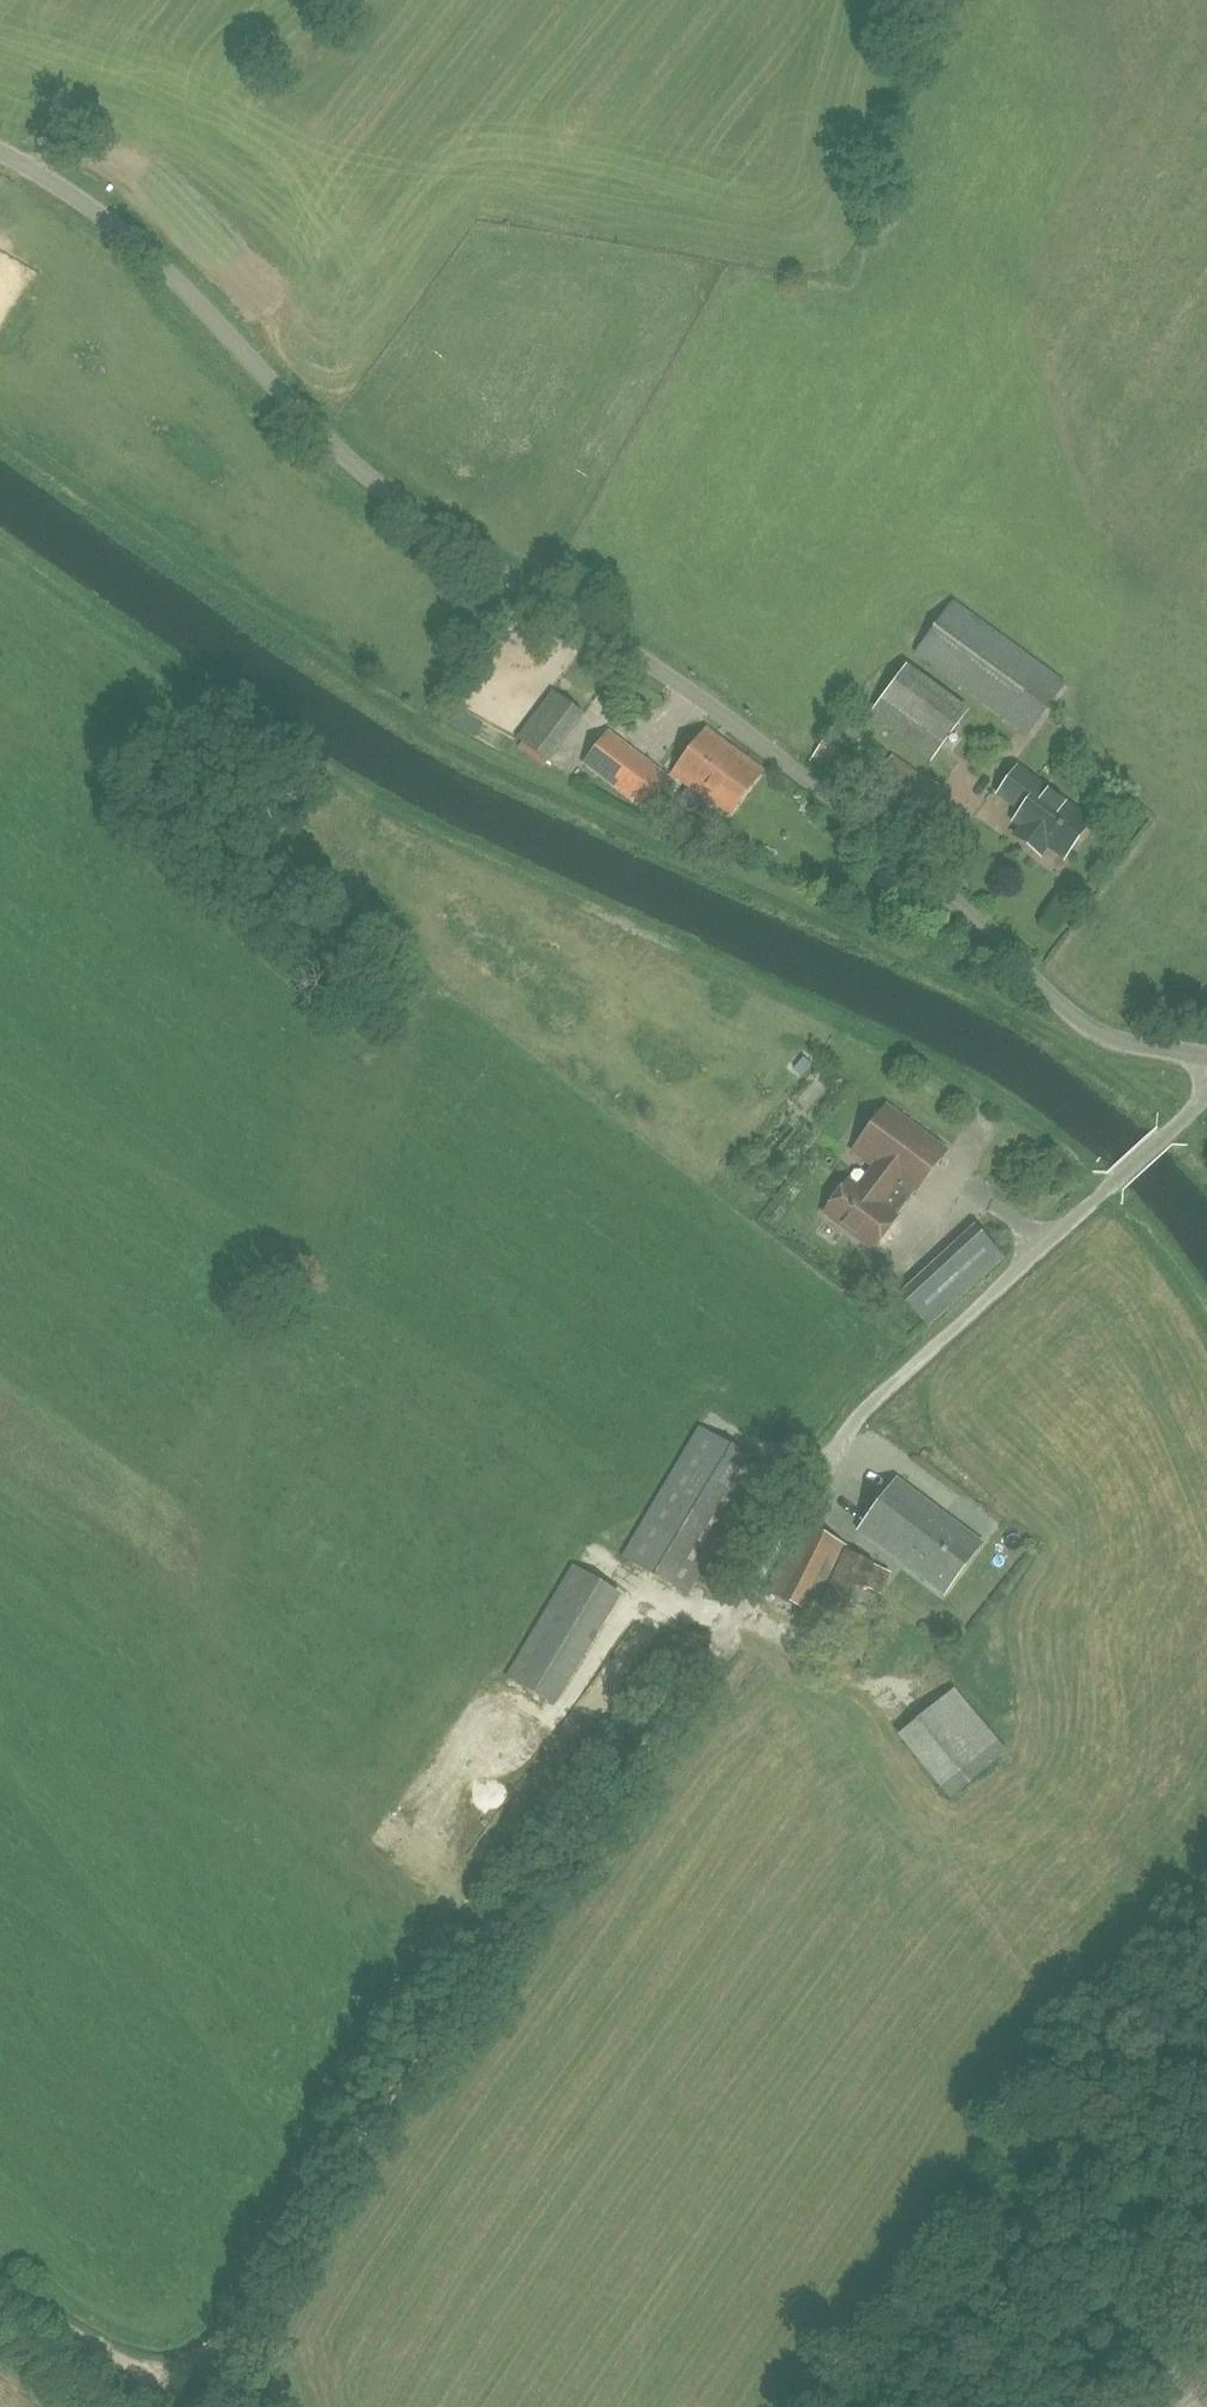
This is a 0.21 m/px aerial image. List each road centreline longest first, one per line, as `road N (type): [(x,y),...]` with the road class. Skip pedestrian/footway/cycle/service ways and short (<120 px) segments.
road 1 (tertiary): [(1206,1057),(1125,1042),(1084,1025),(891,844),(725,714),(385,491),(136,243),(0,152)]
road 2 (track): [(726,1631),(266,2297),(209,2354),(183,2367),(132,2370)]
road 3 (unclassified): [(726,1631),(824,1462),(862,1417),(1206,1102)]
road 4 (track): [(0,2277),(132,2370)]

